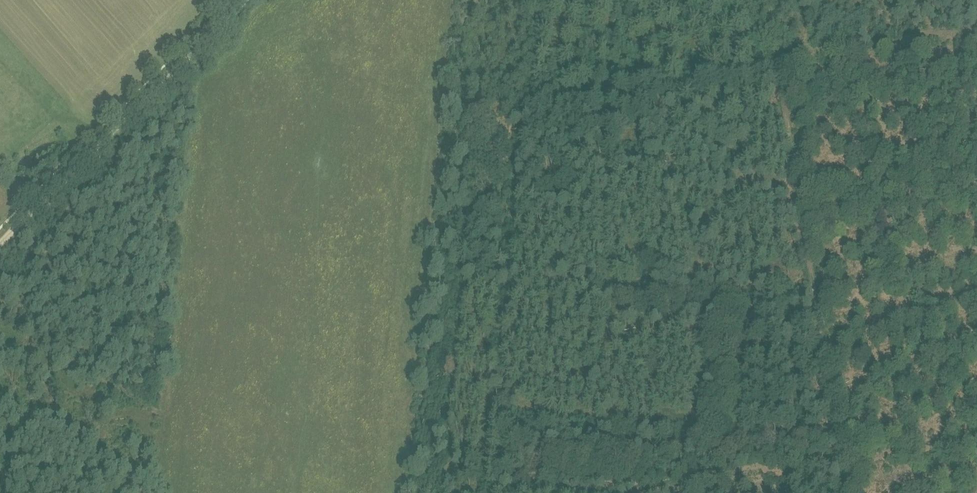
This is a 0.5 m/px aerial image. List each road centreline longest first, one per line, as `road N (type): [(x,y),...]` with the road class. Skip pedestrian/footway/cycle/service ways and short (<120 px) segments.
road 1 (track): [(249,0),(0,245)]

